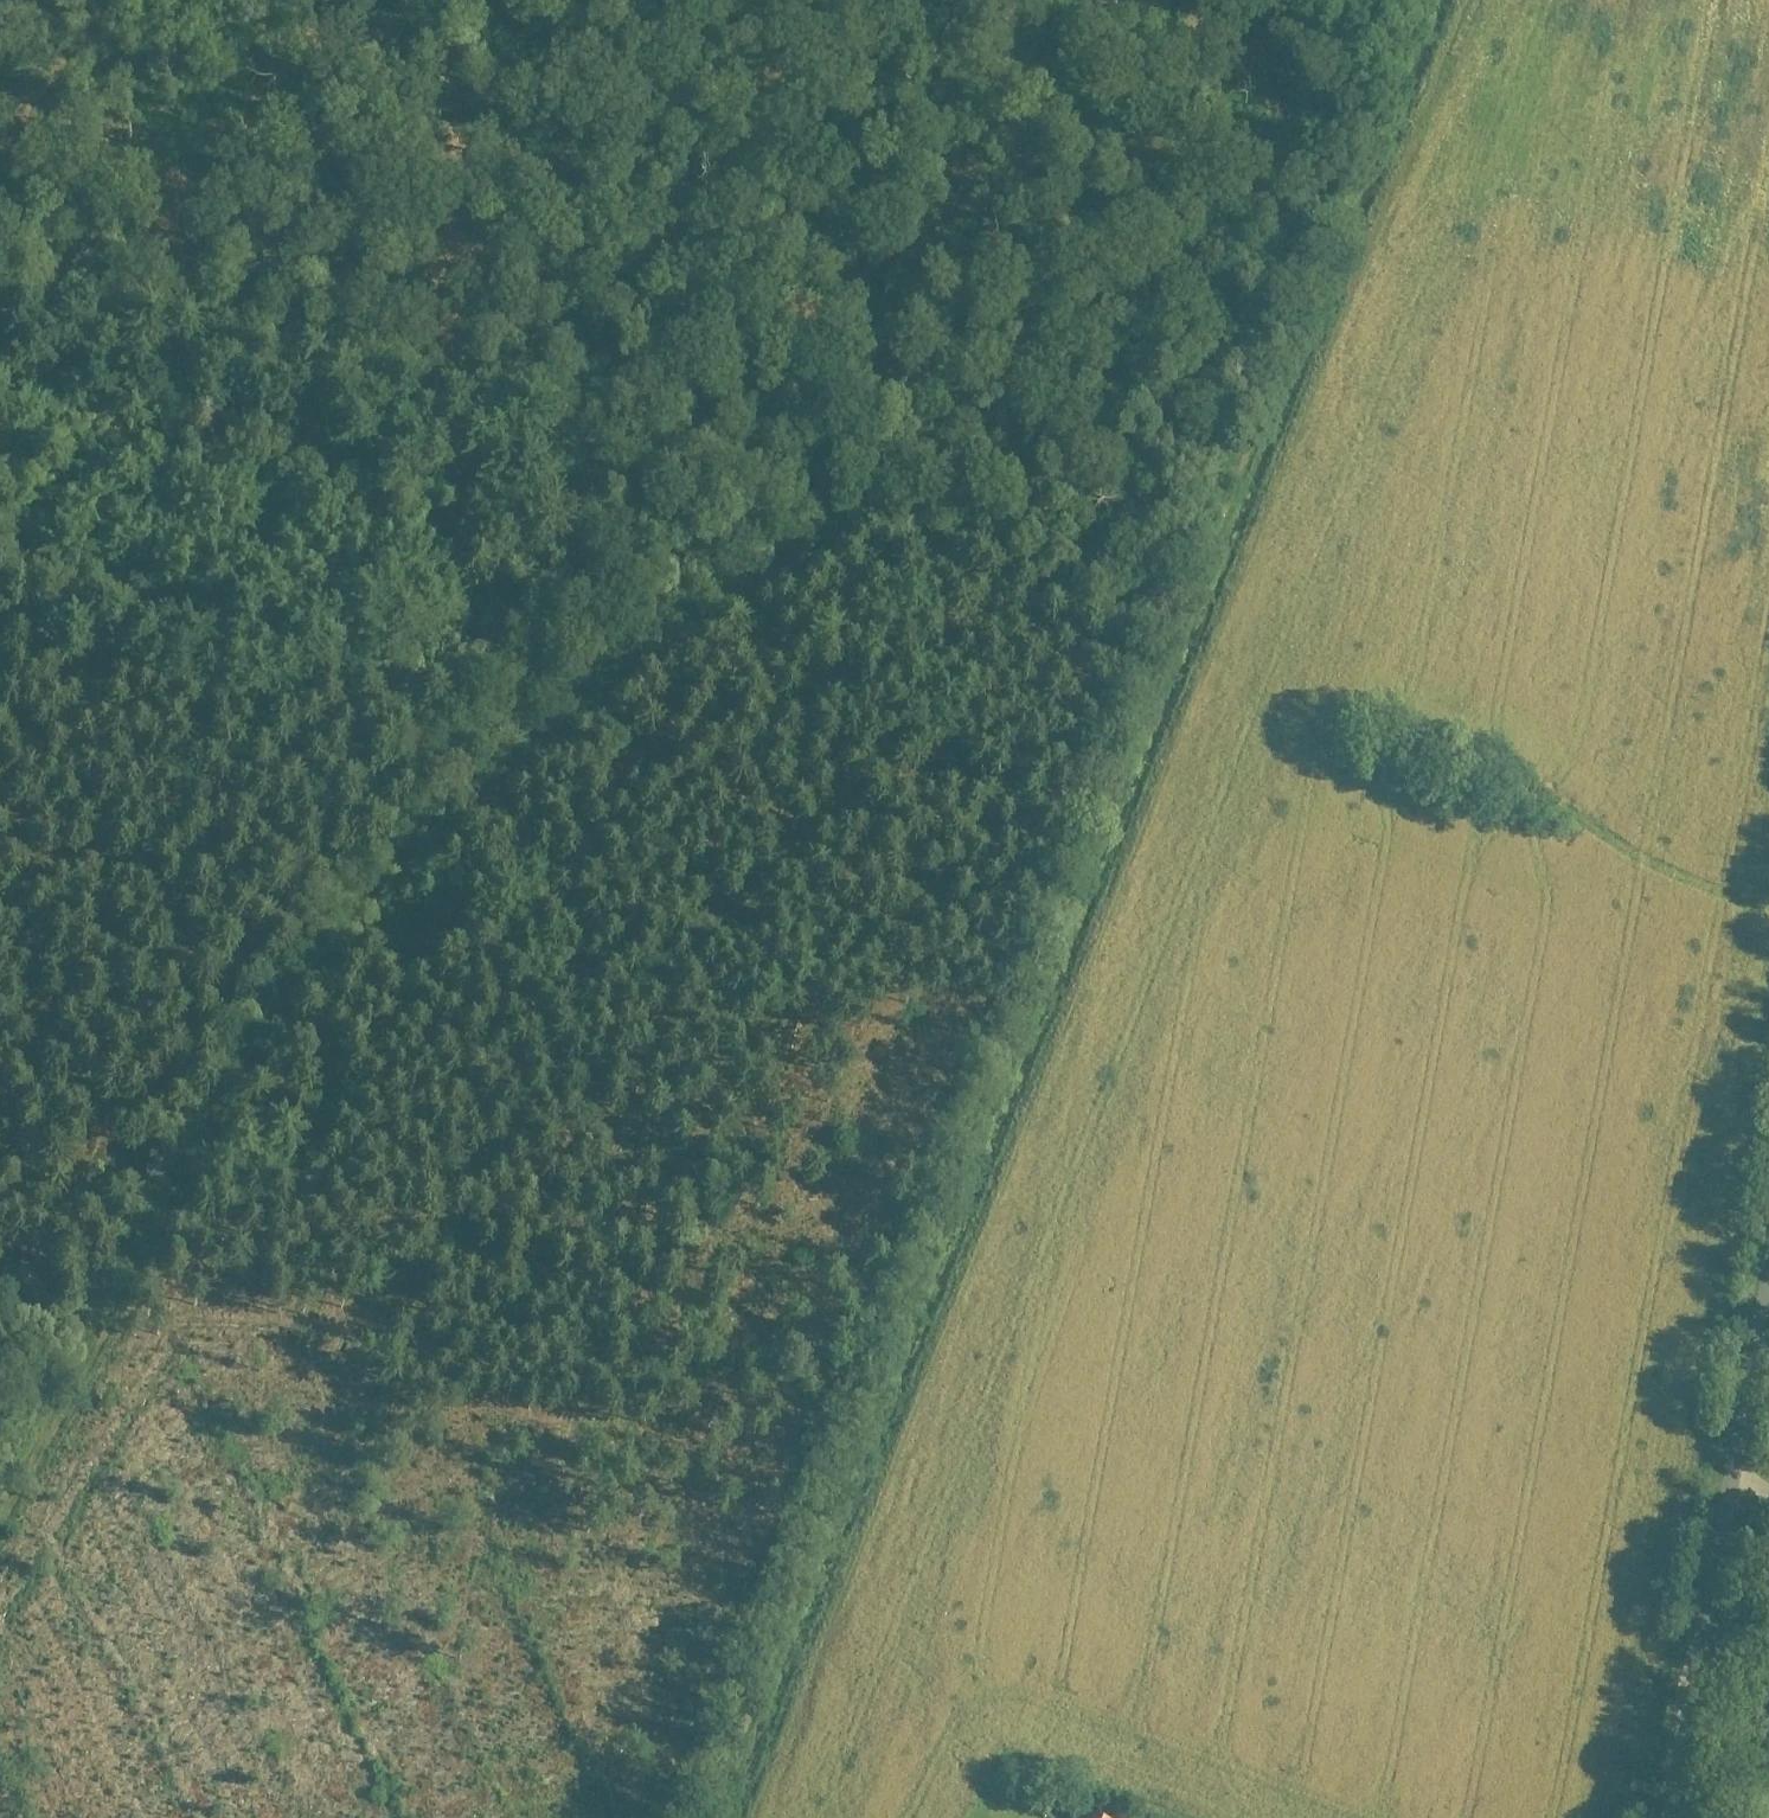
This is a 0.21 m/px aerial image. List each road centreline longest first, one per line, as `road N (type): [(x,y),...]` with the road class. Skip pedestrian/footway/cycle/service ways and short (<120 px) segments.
road 1 (unclassified): [(1768,1267),(1670,1817)]

